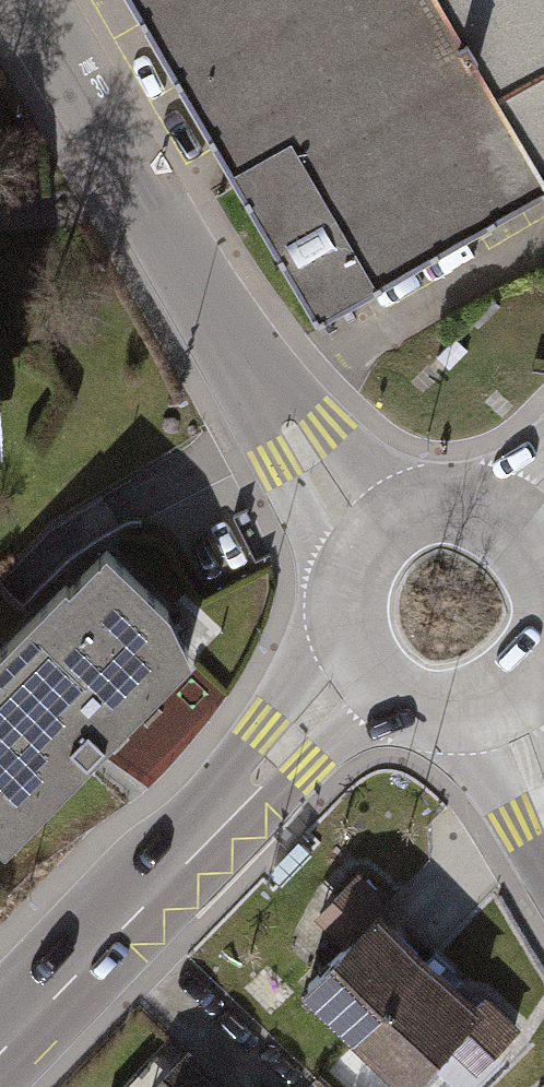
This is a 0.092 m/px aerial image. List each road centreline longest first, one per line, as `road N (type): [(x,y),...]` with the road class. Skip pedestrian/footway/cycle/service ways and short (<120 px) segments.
road 1 (residential): [(35,0),(275,411),(369,550)]
road 2 (secondary): [(372,667),(0,1048)]
road 3 (secondary): [(509,525),(473,510),(434,509),(398,523),(369,550)]
road 4 (secondary): [(372,667),(391,686),(442,706),(496,696)]
road 5 (secondary): [(369,550),(351,609),(372,667)]
road 6 (residential): [(543,810),(496,696)]

